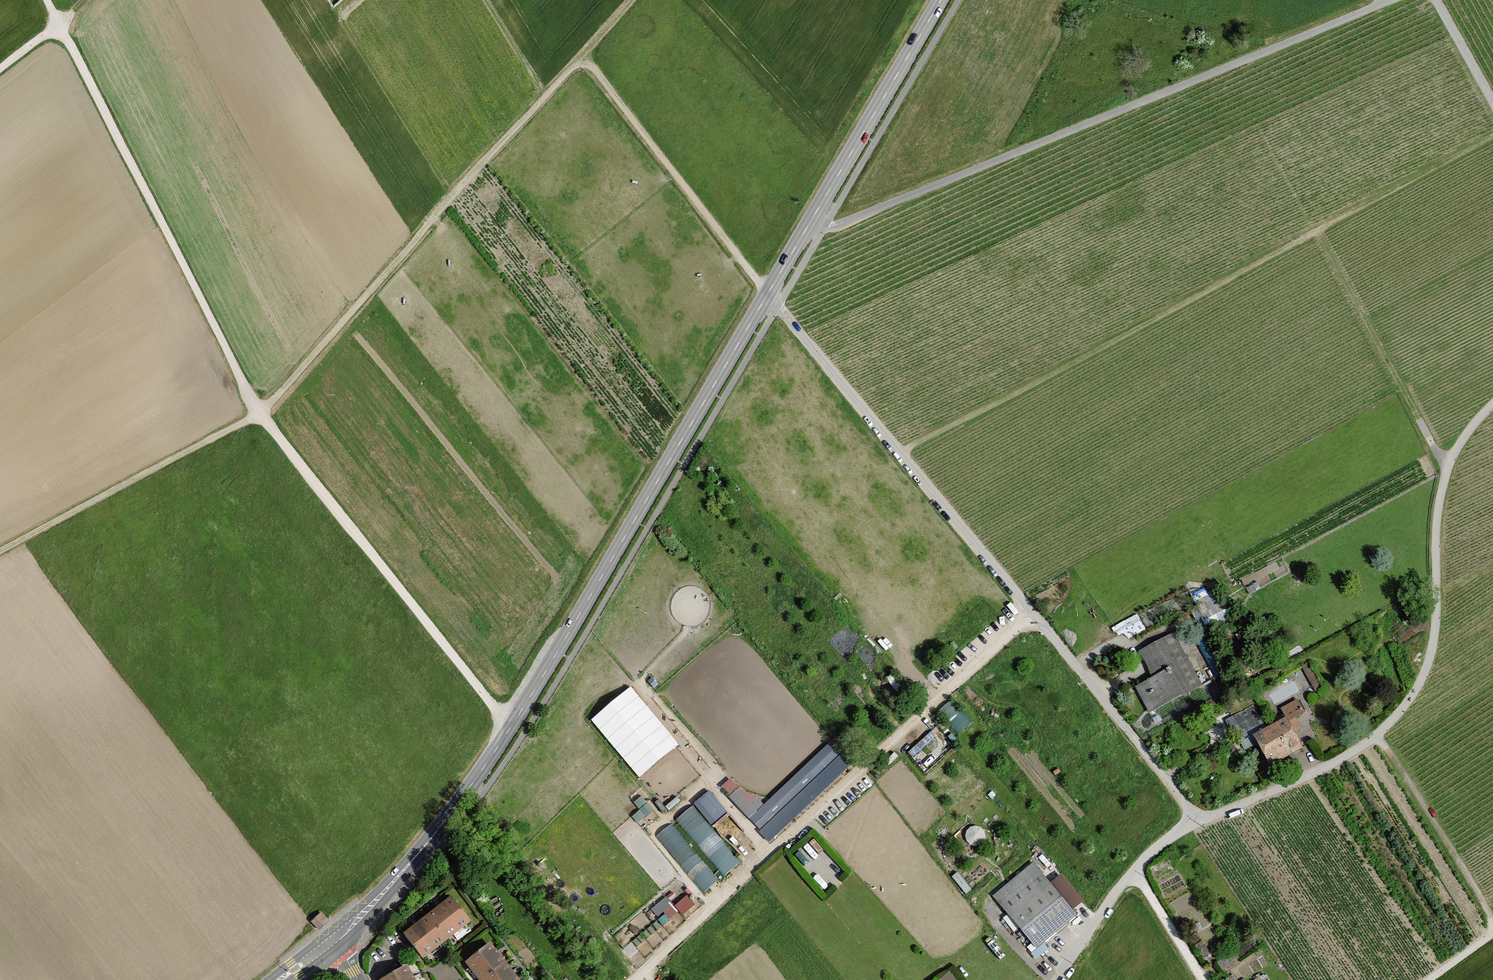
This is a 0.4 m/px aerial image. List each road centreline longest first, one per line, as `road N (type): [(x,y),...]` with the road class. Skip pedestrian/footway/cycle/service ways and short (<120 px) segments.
road 1 (track): [(511,728),(260,413),(47,0)]
road 2 (secondary): [(768,293),(511,728),(407,869),(334,939)]
road 3 (track): [(0,550),(260,413),(583,55)]
road 4 (unclassified): [(768,293),(1202,820)]
road 5 (track): [(899,452),(1492,136)]
road 6 (track): [(810,222),(829,227),(1390,0)]
road 7 (unclassified): [(1202,820),(1352,753),(1407,705),(1435,641),(1444,489),(1459,448),(1492,406)]
road 8 (track): [(638,979),(1033,613)]
road 9 (secondary): [(940,0),(768,293)]
road 10 (track): [(583,55),(768,293)]
road 11 (track): [(1449,472),(1318,230)]
road 12 (unclassified): [(1202,820),(1134,870),(1056,979)]
road 13 (track): [(1379,735),(1492,920)]
road 14 (track): [(1134,870),(1204,979)]

